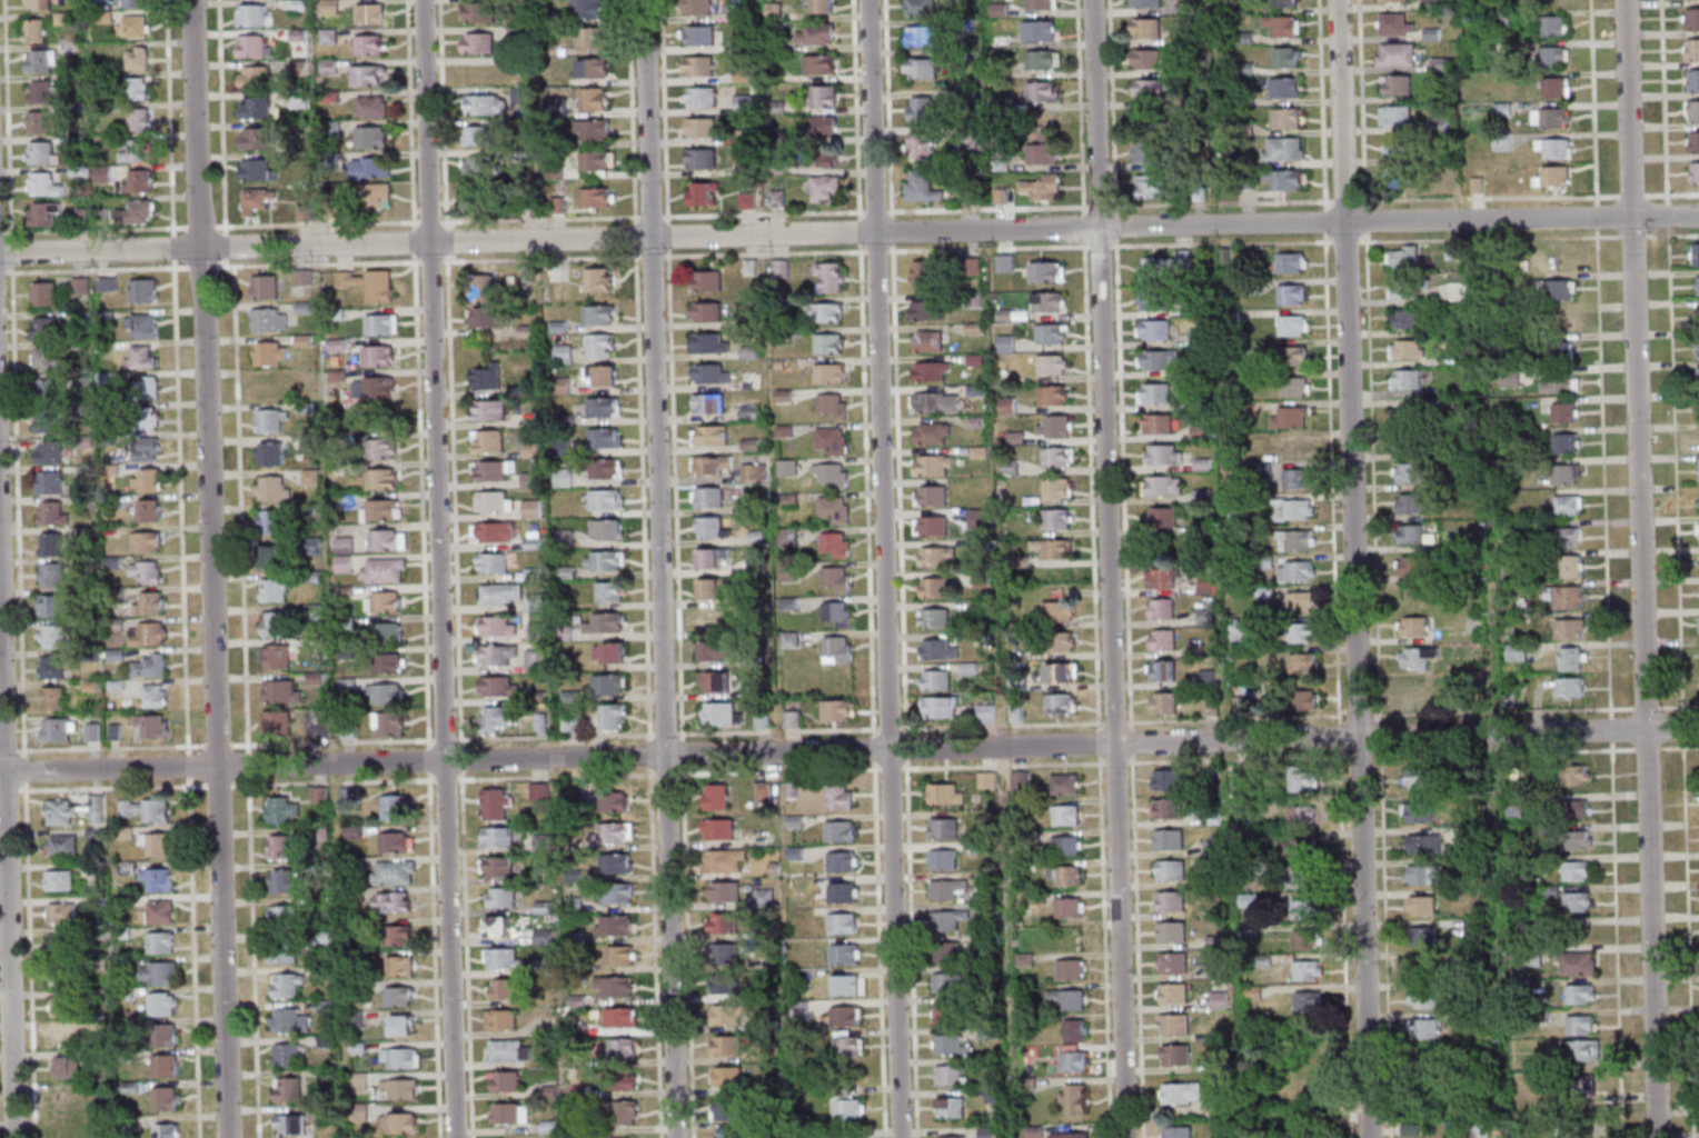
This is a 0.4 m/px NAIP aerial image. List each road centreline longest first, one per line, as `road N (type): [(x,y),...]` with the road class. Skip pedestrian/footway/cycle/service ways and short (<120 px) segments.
road 1 (residential): [(1698,216),(0,253)]
road 2 (residential): [(1645,730),(0,773)]
road 3 (residential): [(230,1137),(190,0)]
road 4 (residential): [(1657,1137),(1623,0)]
road 5 (residential): [(1125,1137),(1092,0)]
road 6 (residential): [(454,1137),(421,0)]
road 7 (residential): [(676,1137),(644,0)]
road 8 (residential): [(899,1137),(867,0)]
road 9 (residential): [(1369,1137),(1338,0)]
road 10 (residential): [(12,1137),(0,655)]

